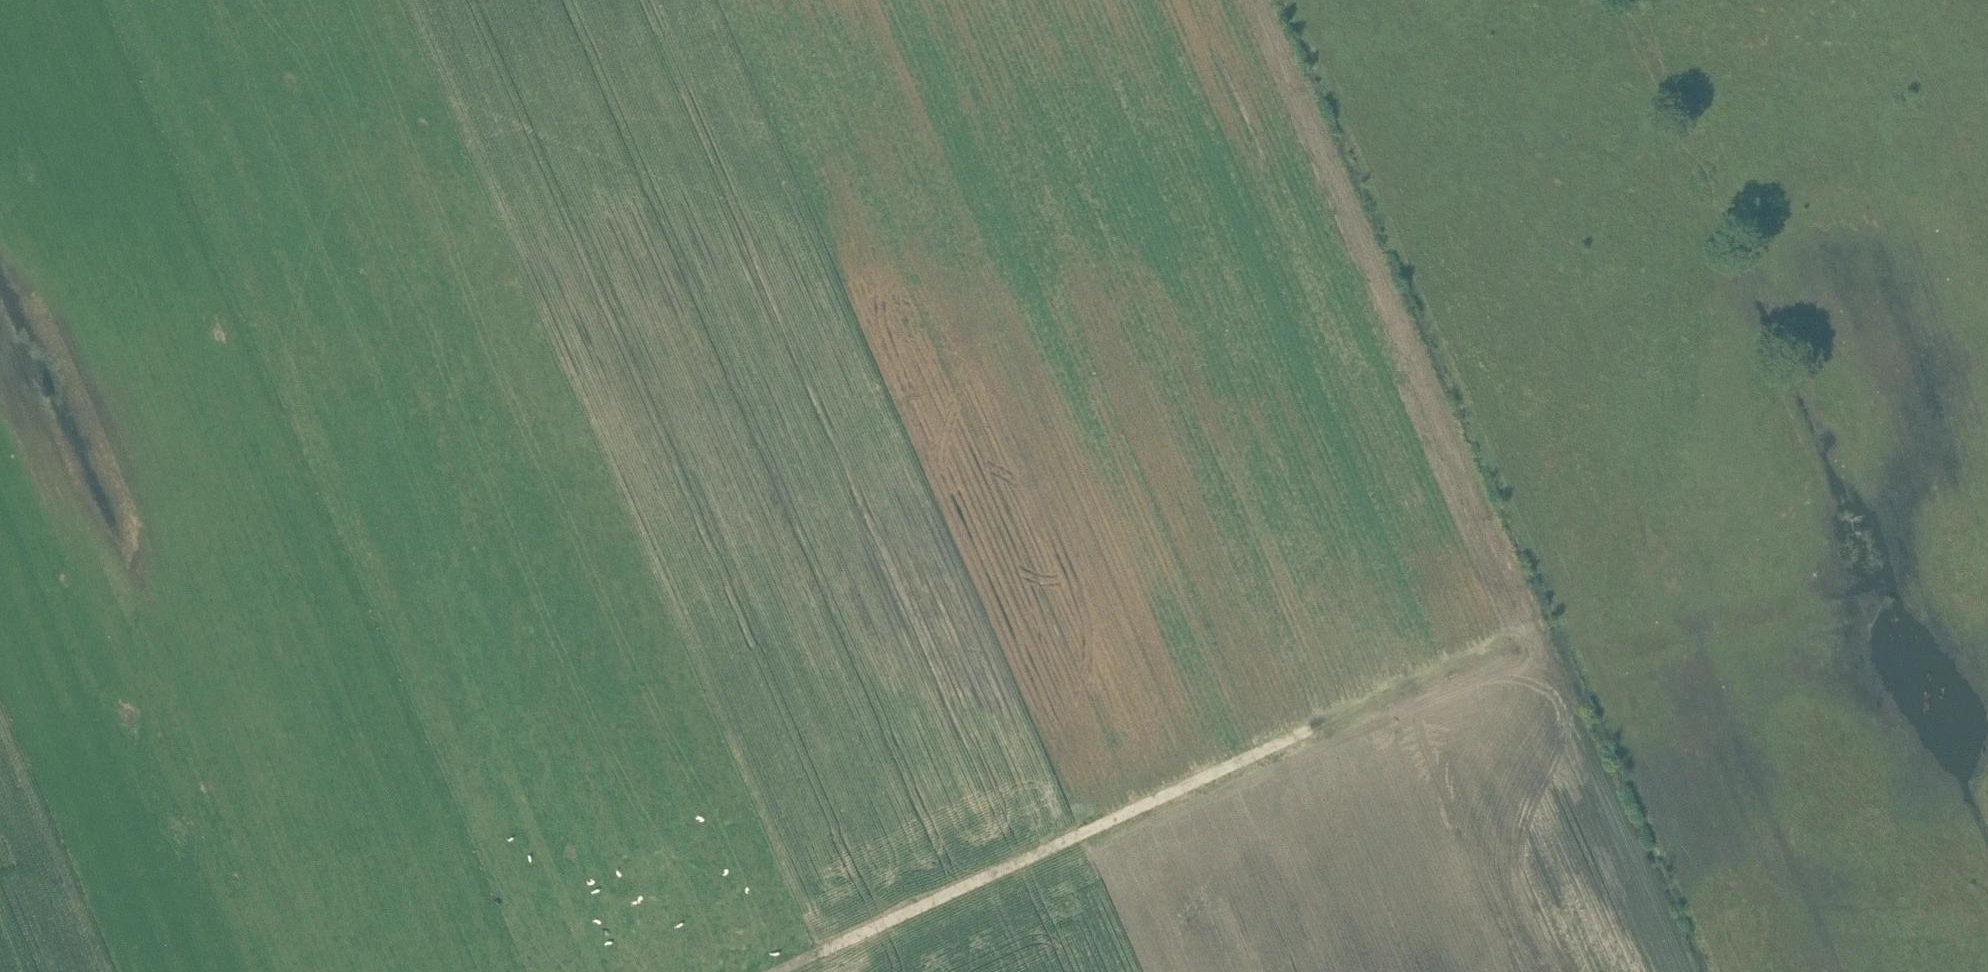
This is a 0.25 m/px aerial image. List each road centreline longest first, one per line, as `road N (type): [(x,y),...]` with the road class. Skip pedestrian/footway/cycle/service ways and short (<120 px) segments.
road 1 (track): [(1307,730),(776,971)]

